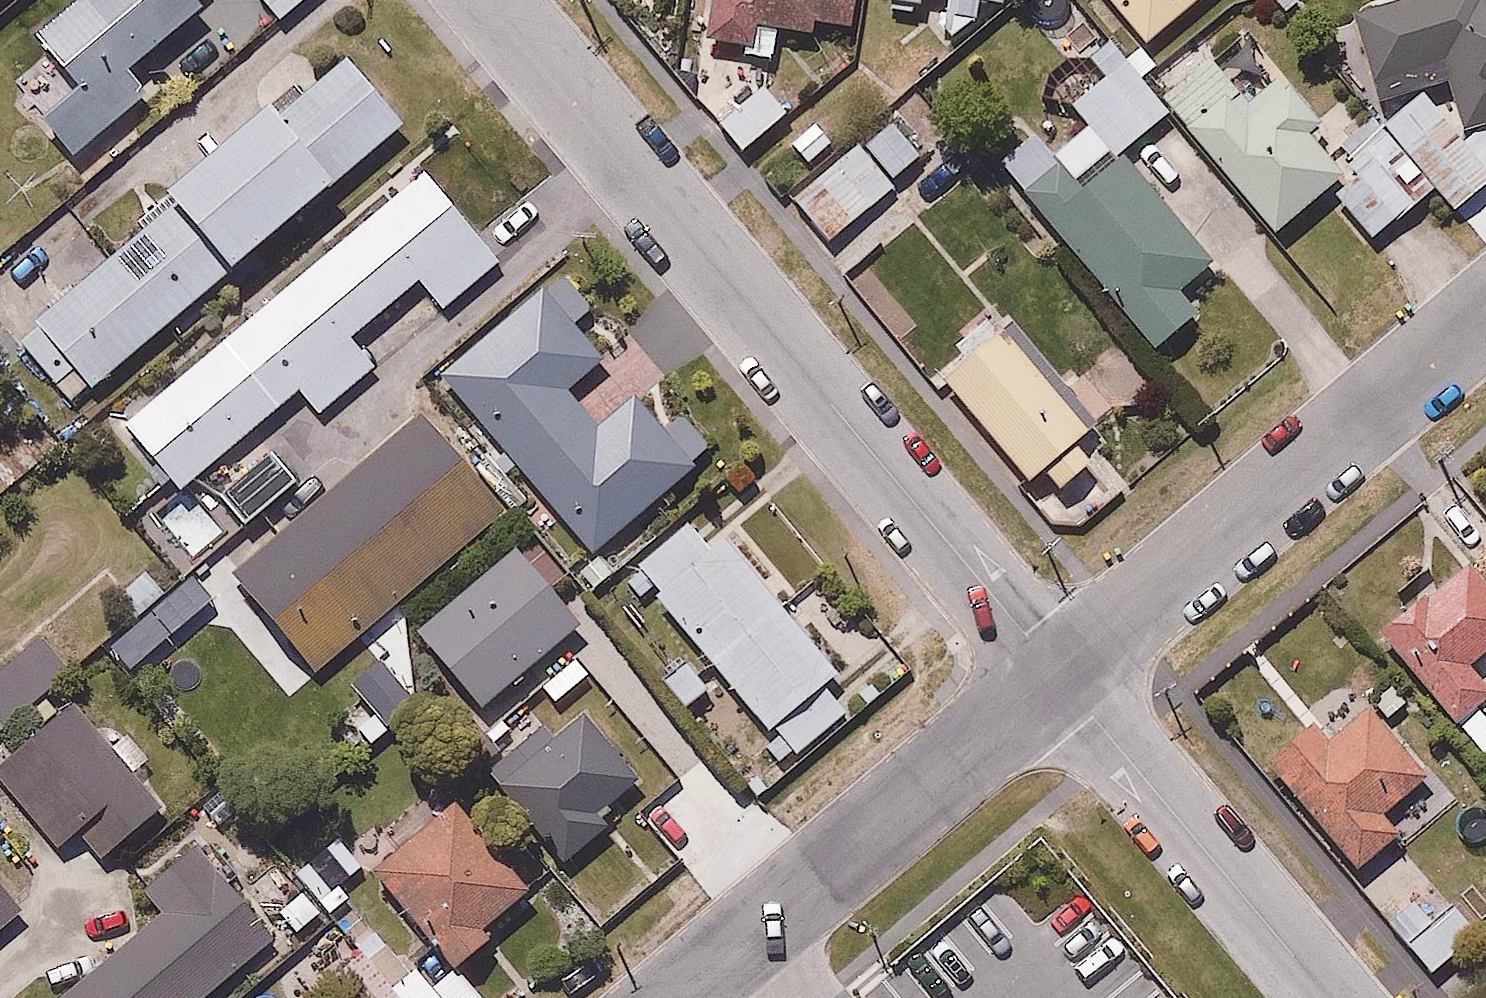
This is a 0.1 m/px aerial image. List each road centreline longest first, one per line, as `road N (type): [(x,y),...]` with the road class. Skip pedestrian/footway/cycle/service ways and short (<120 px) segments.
road 1 (residential): [(1061,677),(494,0)]
road 2 (residential): [(1485,316),(1061,677)]
road 3 (residential): [(1061,677),(683,997)]
road 4 (residential): [(1330,997),(1061,677)]

